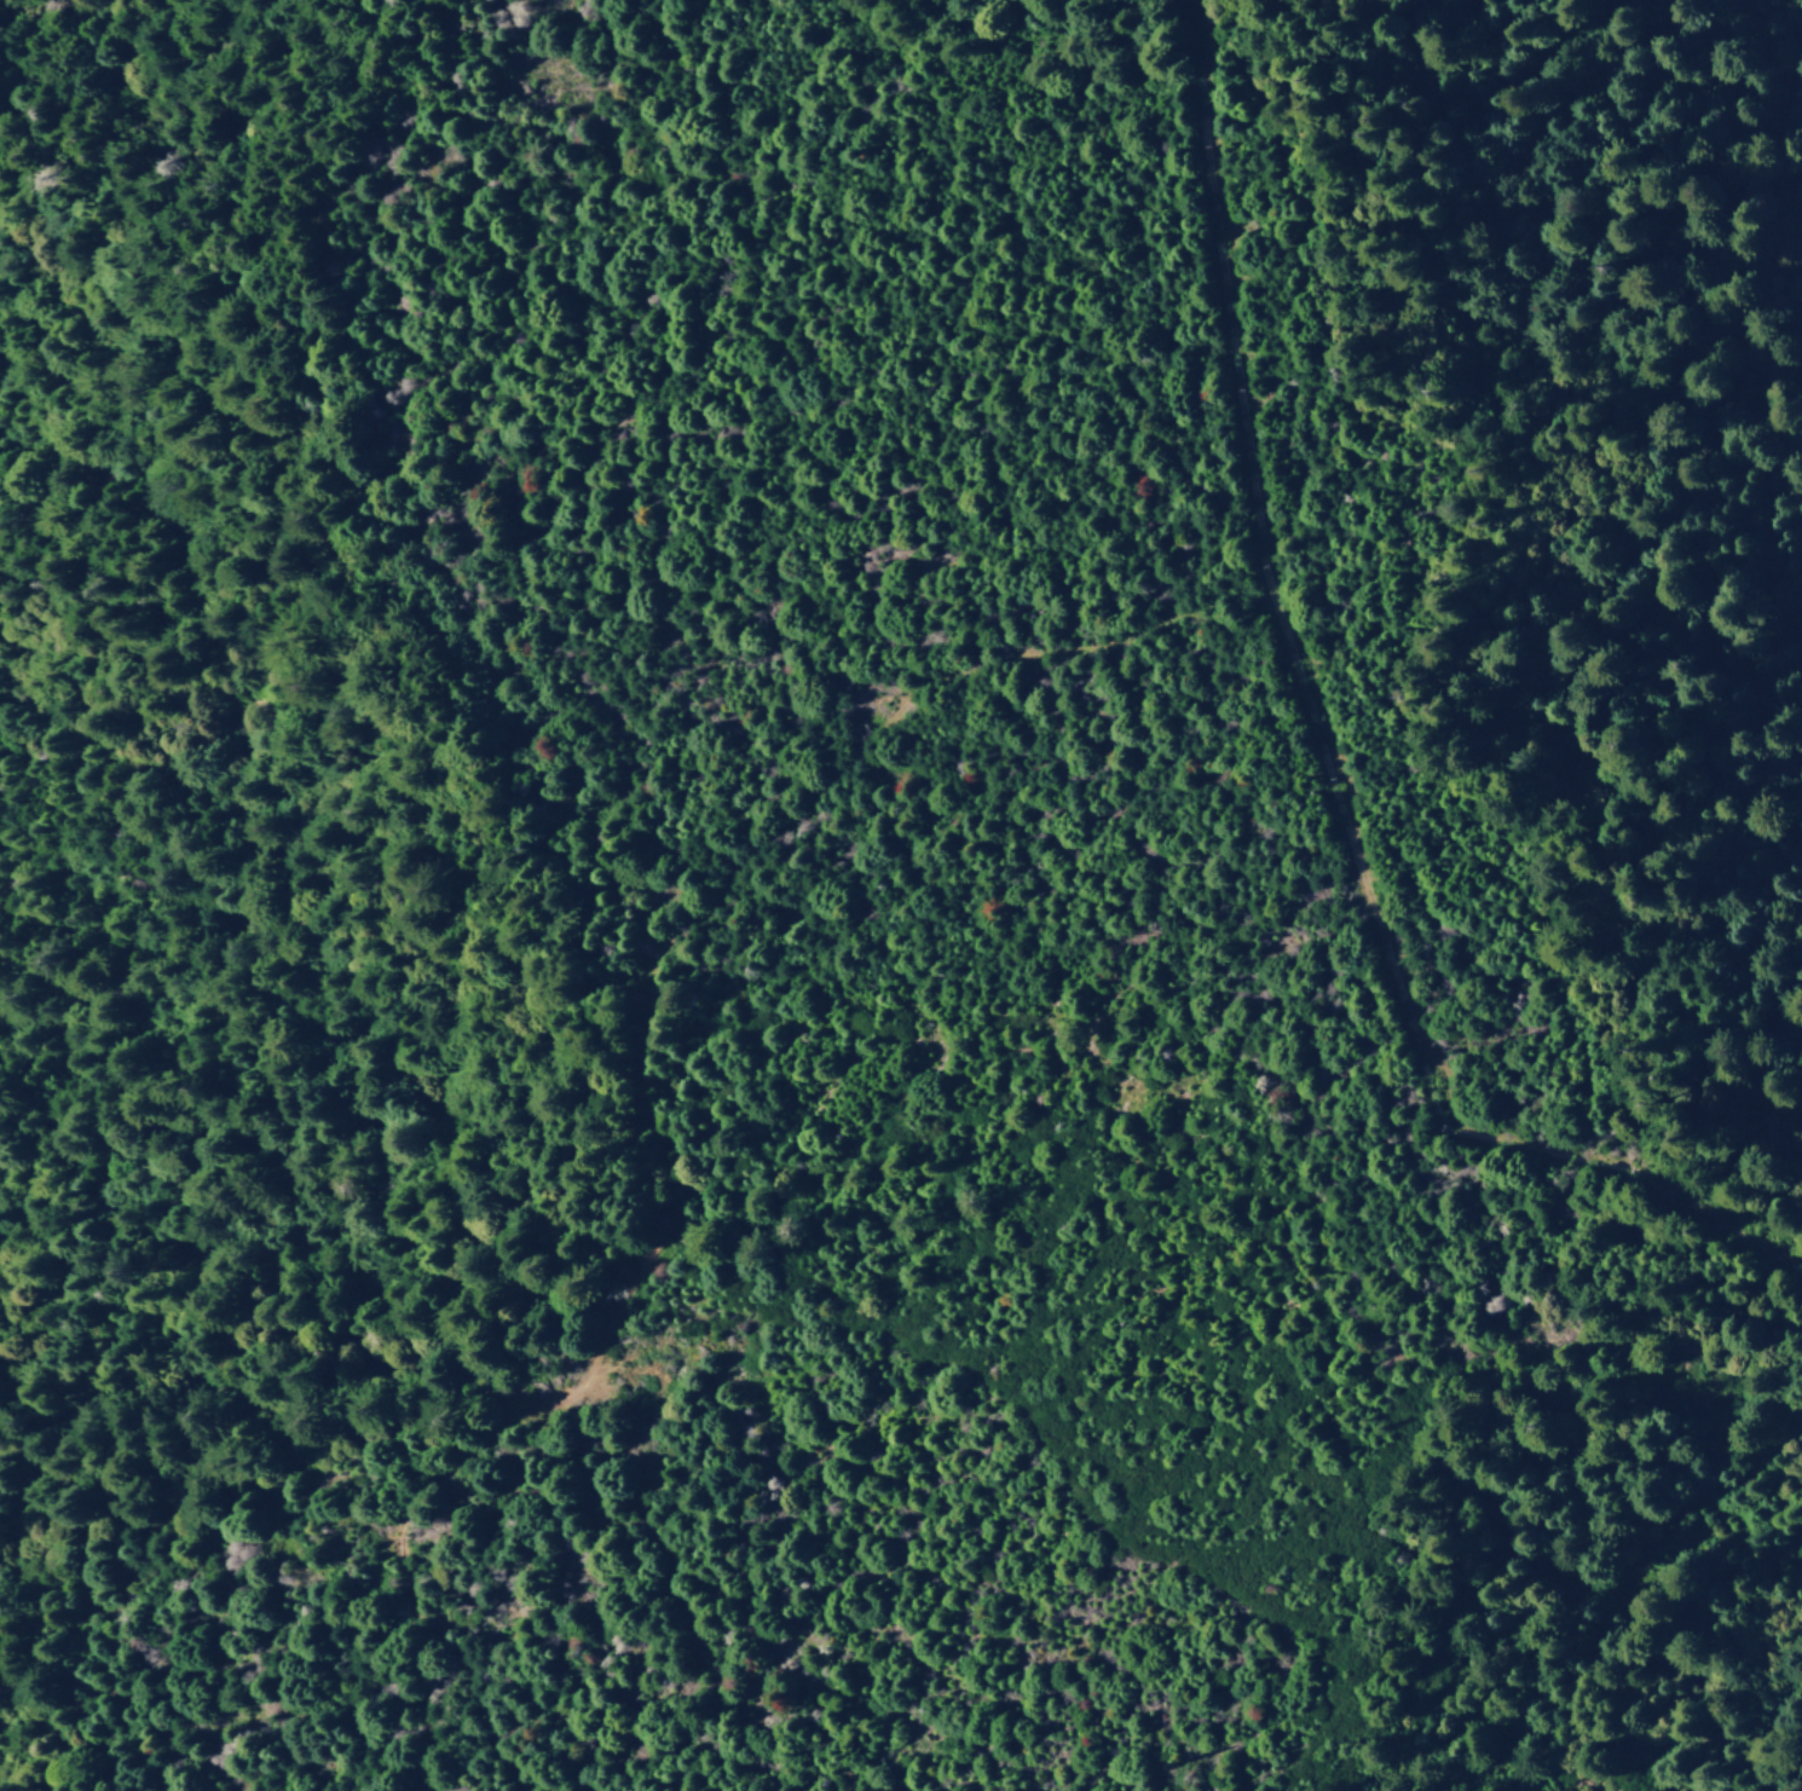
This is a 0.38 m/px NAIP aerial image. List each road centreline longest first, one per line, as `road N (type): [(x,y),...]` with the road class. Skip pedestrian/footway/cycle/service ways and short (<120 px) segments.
road 1 (residential): [(462,1790),(443,1538),(618,1390),(678,1275),(671,840),(705,637),(718,109),(779,62),(1009,21),(1030,0)]
road 2 (residential): [(1216,0),(1265,278),(1286,596),(1461,1145)]

